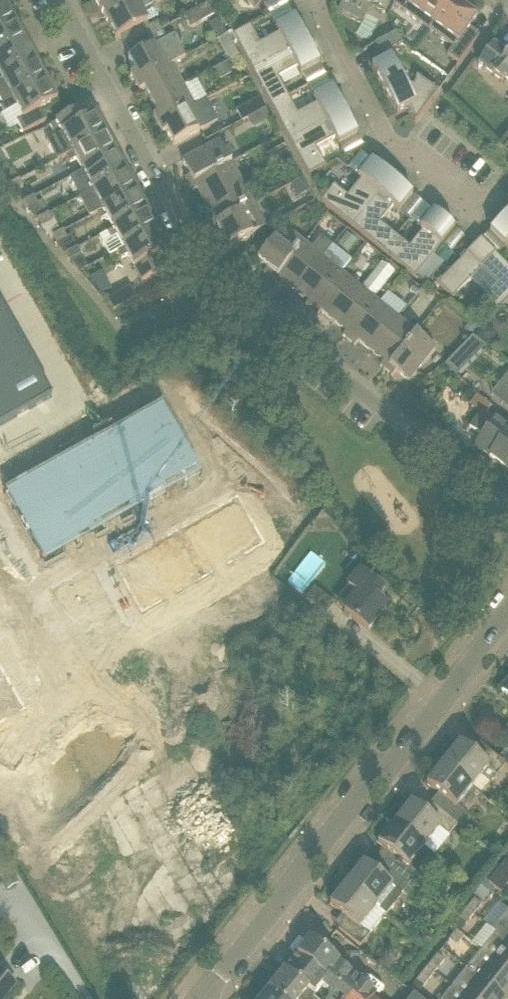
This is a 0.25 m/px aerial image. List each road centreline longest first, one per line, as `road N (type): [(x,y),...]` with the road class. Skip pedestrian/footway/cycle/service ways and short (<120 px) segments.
road 1 (residential): [(507,513),(207,273),(59,0)]
road 2 (residential): [(202,998),(507,615)]
road 3 (residential): [(319,0),(315,7),(378,130),(481,208)]

